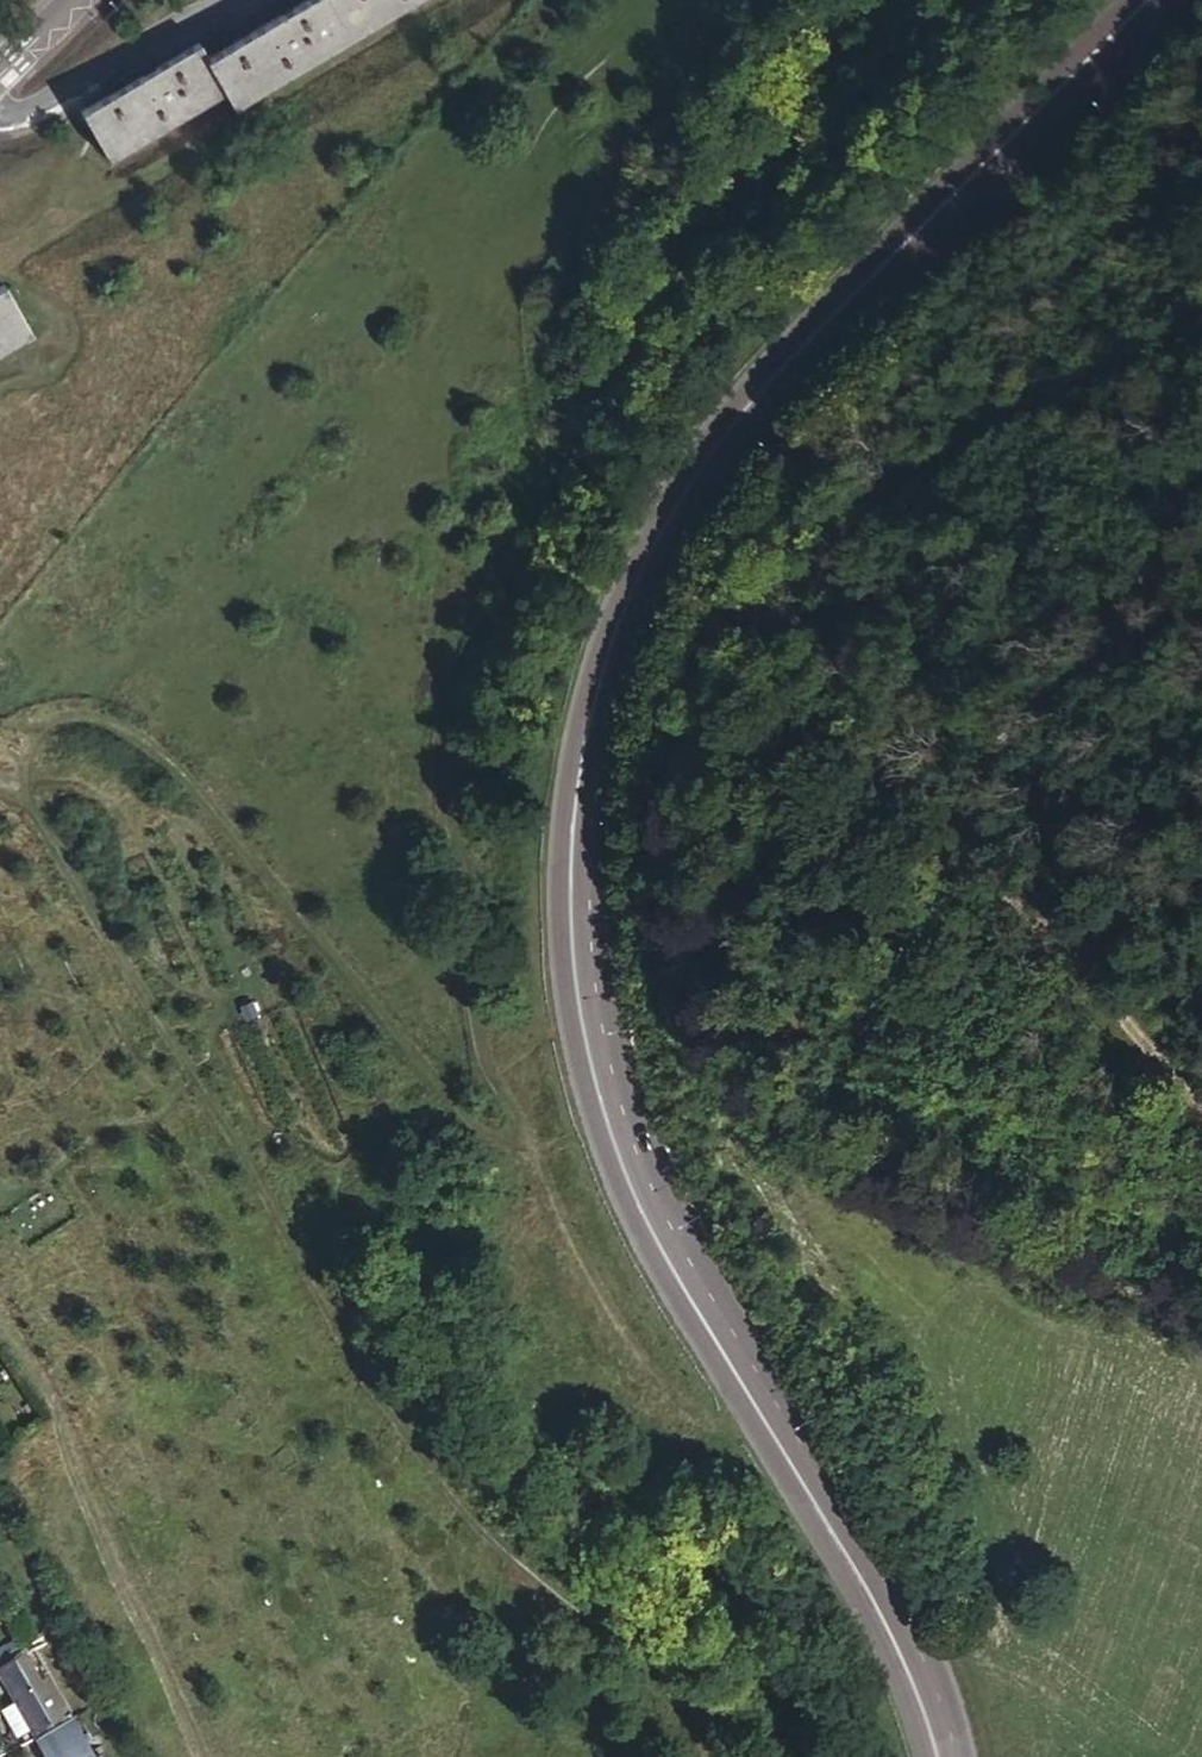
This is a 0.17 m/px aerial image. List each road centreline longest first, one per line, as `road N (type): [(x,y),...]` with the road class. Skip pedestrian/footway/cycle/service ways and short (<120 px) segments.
road 1 (tertiary): [(1169,0),(917,253),(693,495),(634,605),(601,719),(580,851),(582,1015),(630,1182),(824,1506),(911,1678),(938,1756)]
road 2 (track): [(1201,1111),(993,871),(974,794),(990,754),(1027,707),(1110,636),(1201,492)]

